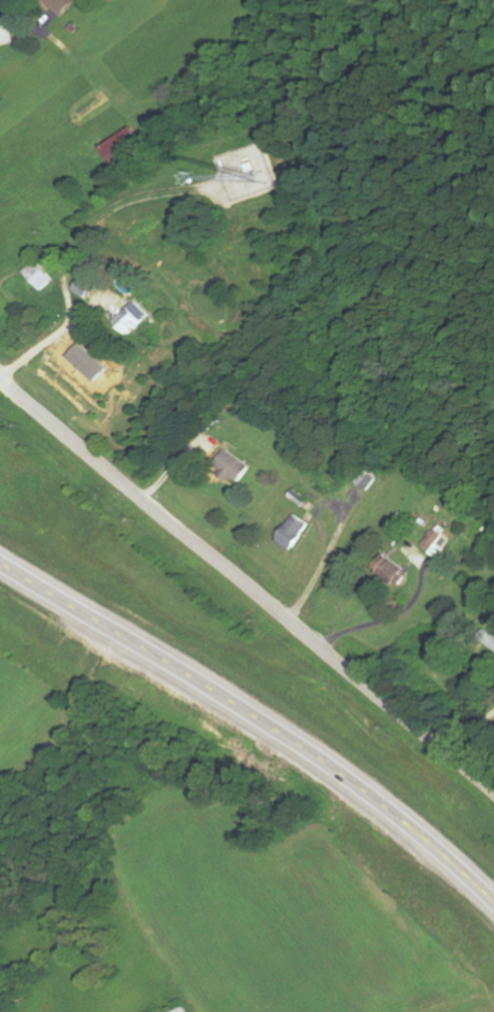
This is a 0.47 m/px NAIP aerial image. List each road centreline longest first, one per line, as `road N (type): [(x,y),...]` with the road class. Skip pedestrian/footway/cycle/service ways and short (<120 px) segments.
road 1 (residential): [(493,797),(0,386)]
road 2 (trunk): [(493,908),(305,752),(0,566)]

